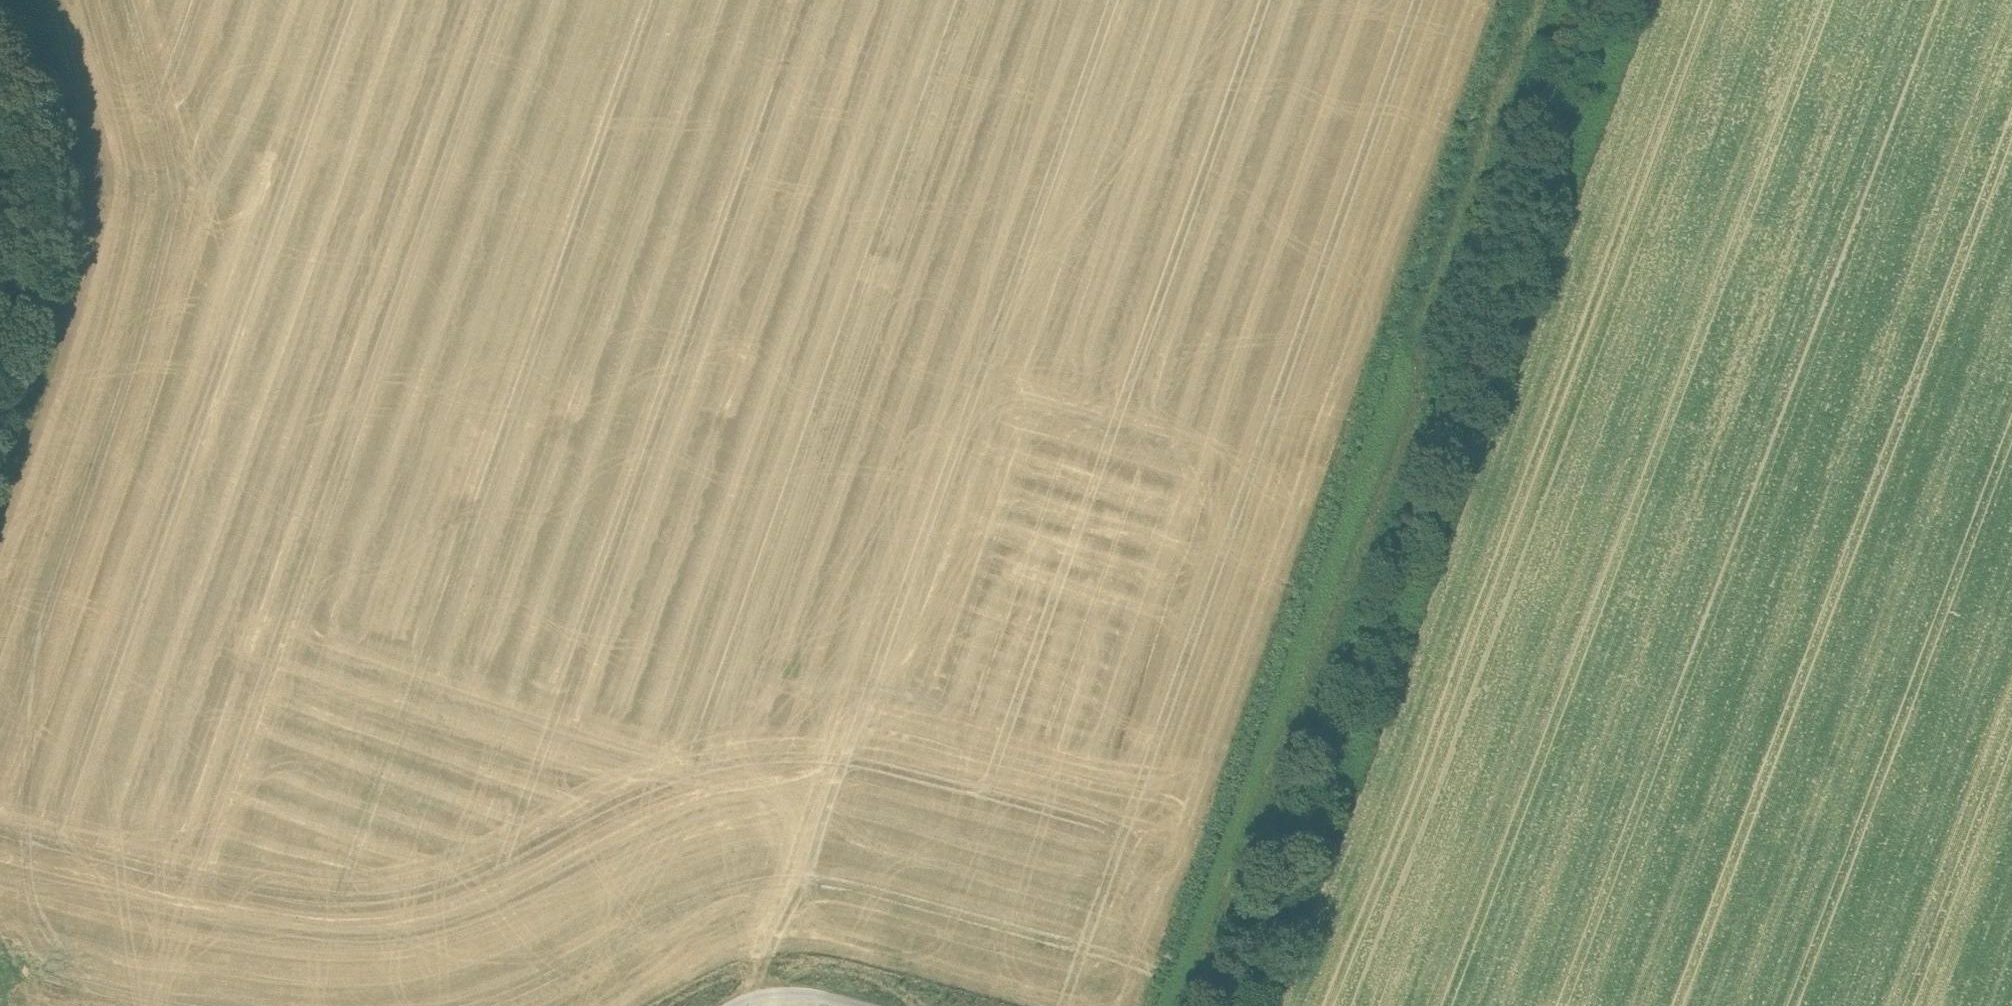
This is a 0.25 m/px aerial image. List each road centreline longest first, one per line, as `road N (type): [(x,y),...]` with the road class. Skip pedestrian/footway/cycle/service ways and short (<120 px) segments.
road 1 (unclassified): [(867,1005),(822,994),(752,997),(736,1005)]

